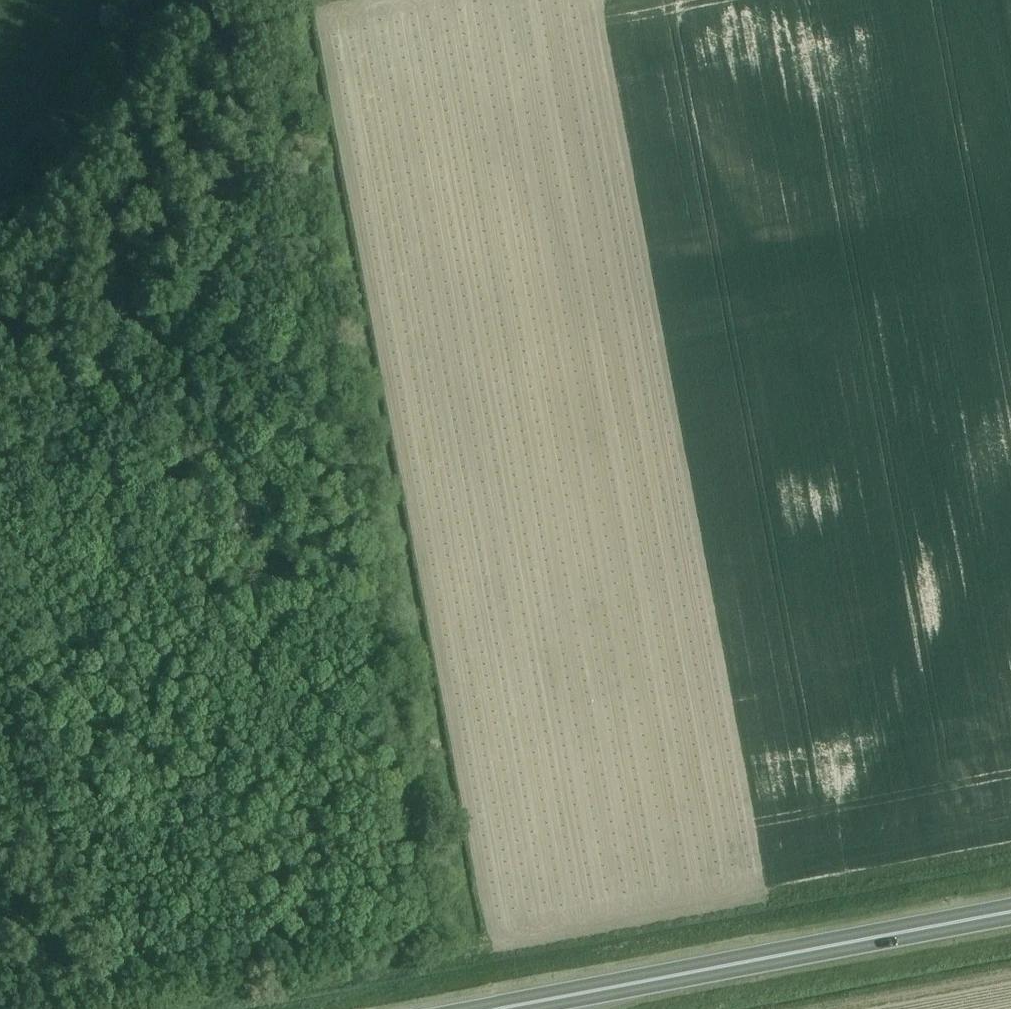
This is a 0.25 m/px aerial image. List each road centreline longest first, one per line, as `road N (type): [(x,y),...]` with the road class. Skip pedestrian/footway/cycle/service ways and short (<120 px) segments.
road 1 (trunk): [(506,1008),(1010,912)]
road 2 (track): [(0,219),(123,78),(155,0)]

